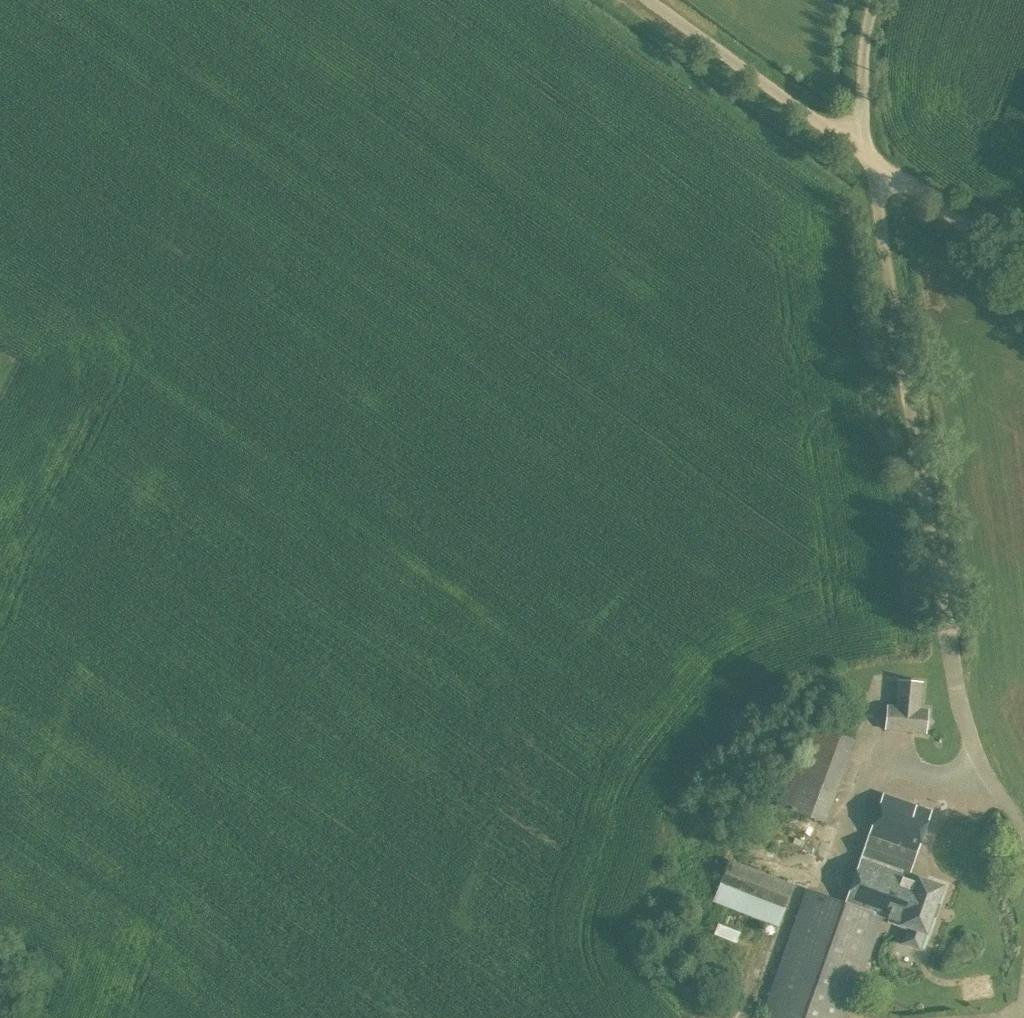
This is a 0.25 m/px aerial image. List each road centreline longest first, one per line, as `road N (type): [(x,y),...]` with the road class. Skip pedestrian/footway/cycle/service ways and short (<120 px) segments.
road 1 (unclassified): [(865,158),(638,0)]
road 2 (track): [(1023,269),(865,158)]
road 3 (unclassified): [(865,158),(863,34),(875,0)]

